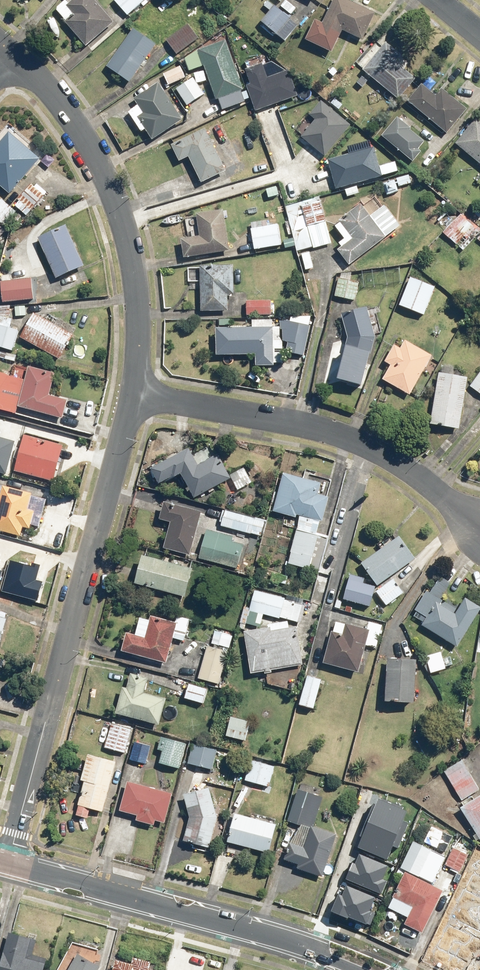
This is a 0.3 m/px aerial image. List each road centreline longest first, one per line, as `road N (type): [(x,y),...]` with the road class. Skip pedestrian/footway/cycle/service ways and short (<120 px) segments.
road 1 (tertiary): [(8,864),(135,387)]
road 2 (residential): [(479,530),(417,474),(347,435),(135,387)]
road 3 (tertiary): [(8,864),(369,969)]
road 4 (tertiary): [(124,219),(85,137),(10,55)]
road 5 (residential): [(124,219),(309,168)]
road 6 (tertiary): [(135,387),(142,316),(124,219)]

